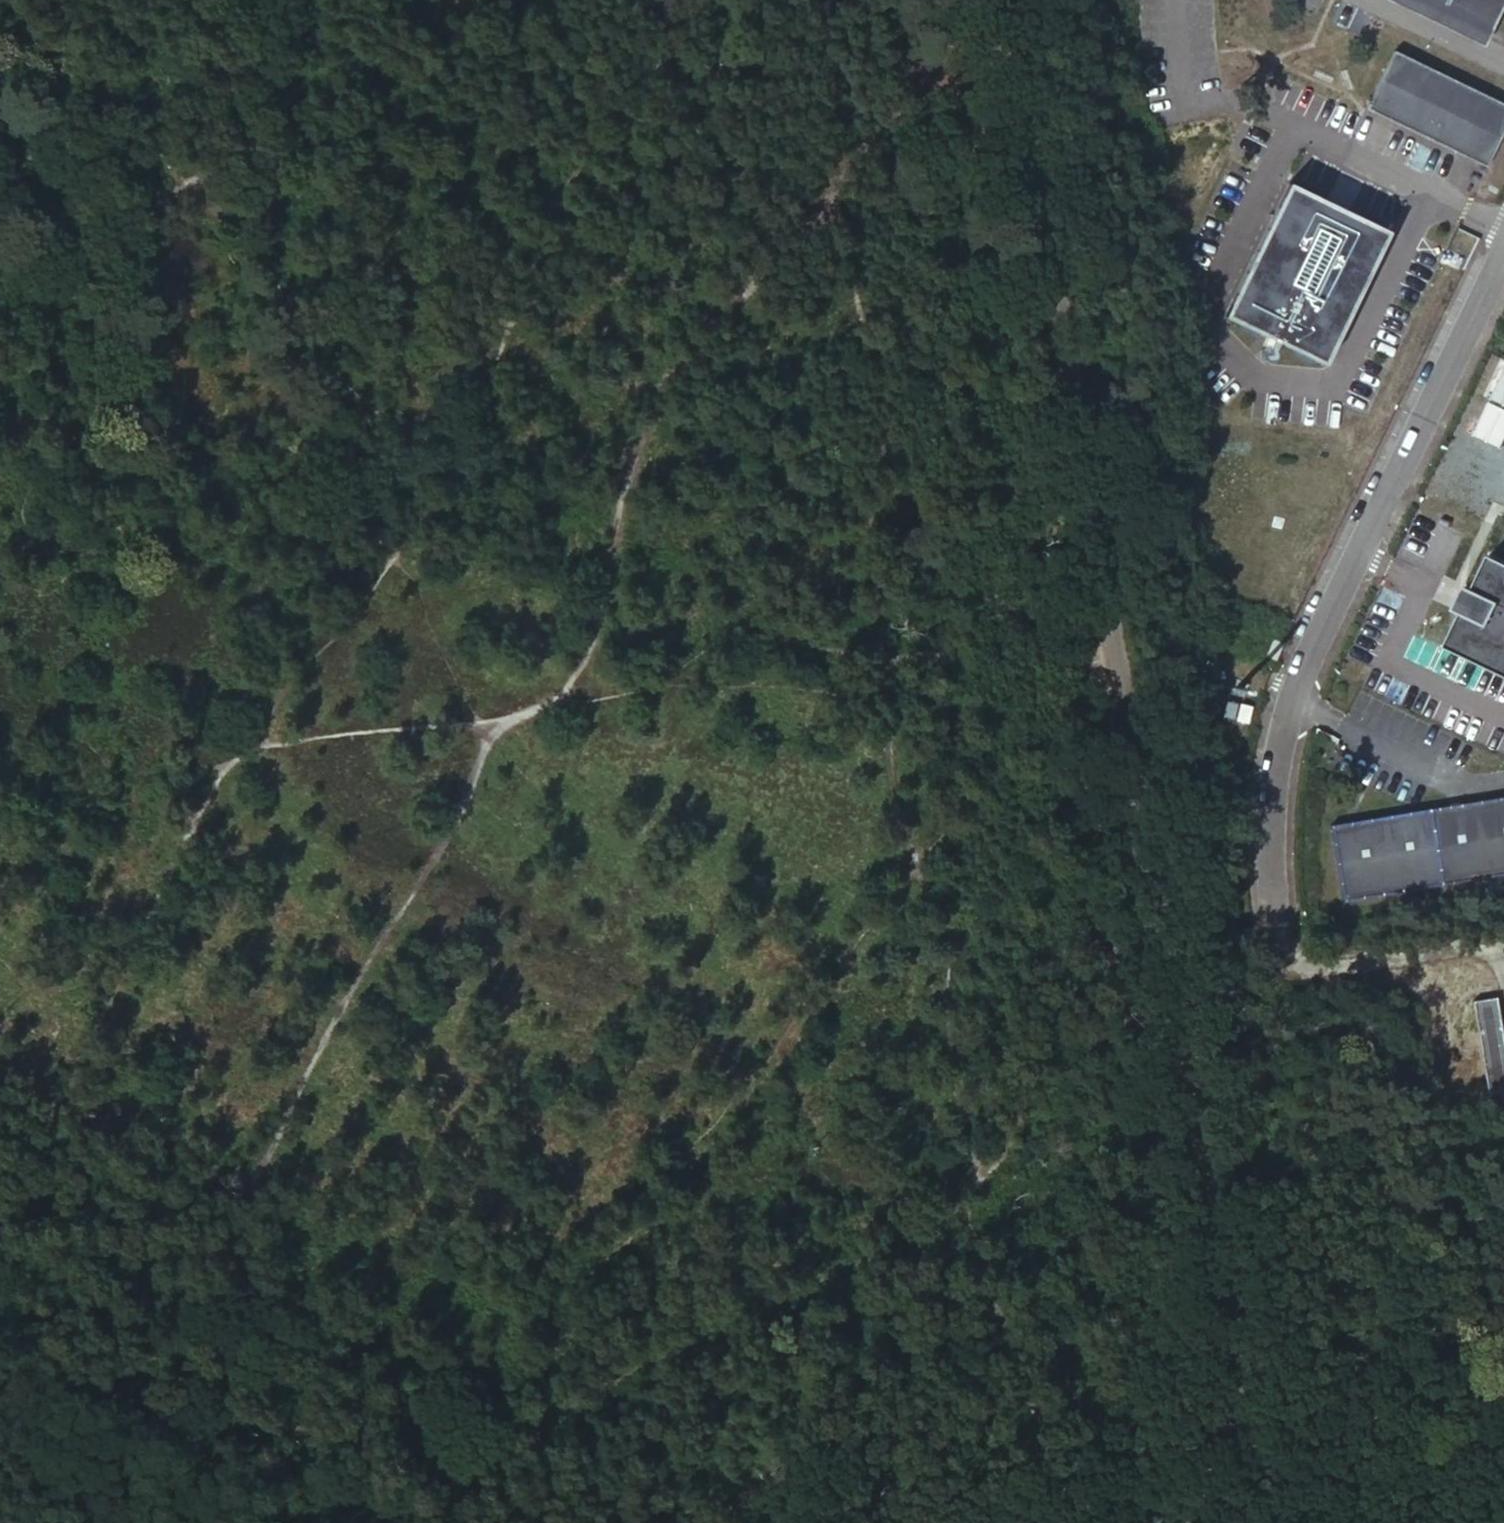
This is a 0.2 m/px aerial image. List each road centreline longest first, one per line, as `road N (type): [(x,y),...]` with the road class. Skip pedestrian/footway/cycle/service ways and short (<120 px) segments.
road 1 (unclassified): [(1503,250),(1356,553),(1287,718),(1272,798),(1279,930)]

